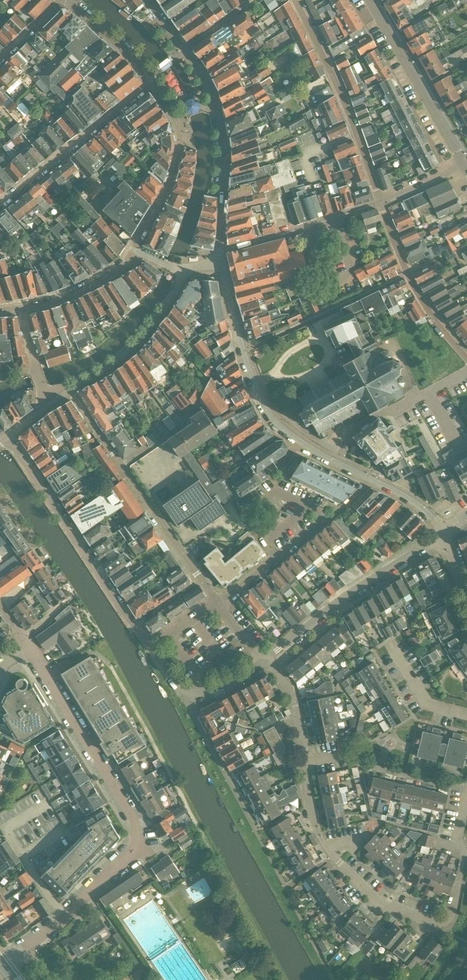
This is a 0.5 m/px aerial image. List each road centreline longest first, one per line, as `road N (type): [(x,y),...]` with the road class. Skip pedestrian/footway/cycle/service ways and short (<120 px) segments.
road 1 (residential): [(25,951),(133,852),(136,838),(134,818),(29,647)]
road 2 (residential): [(466,801),(466,852),(447,926),(379,901),(328,845)]
road 3 (residential): [(135,626),(9,435)]
road 4 (residential): [(297,0),(383,202)]
road 5 (residential): [(265,660),(443,532)]
road 6 (residential): [(219,603),(375,480)]
road 7 (residential): [(153,81),(0,204)]
road 8 (tertiary): [(458,165),(364,0)]
road 9 (residential): [(245,347),(410,273)]
road 10 (residential): [(72,390),(152,333),(187,272)]
road 11 (residential): [(222,251),(383,202)]
road 12 (residential): [(466,371),(351,431),(338,461)]
road 13 (residential): [(338,461),(275,420),(245,347)]
road 14 (residential): [(222,251),(227,168),(215,102)]
road 15 (residential): [(174,115),(180,153),(136,241),(137,253)]
road 16 (residential): [(202,581),(123,466)]
road 17 (residential): [(21,309),(68,295),(137,253)]

